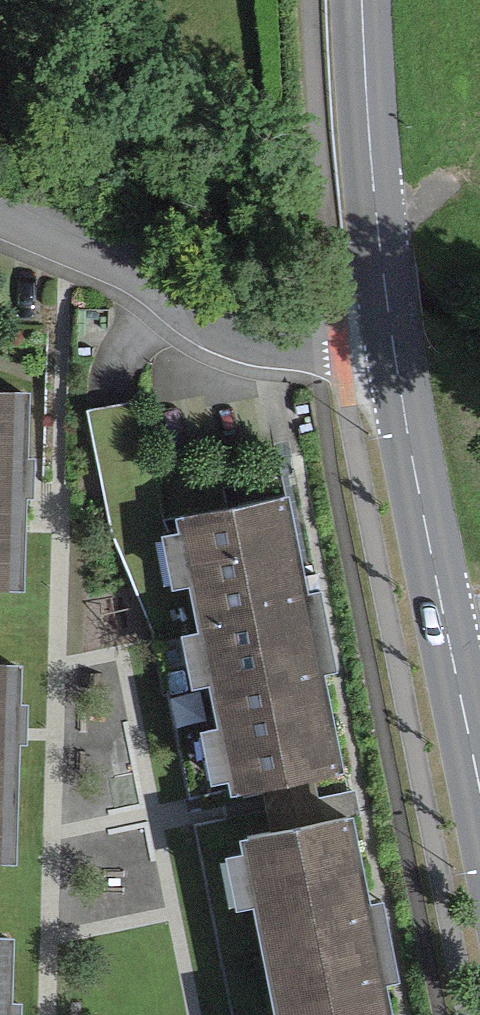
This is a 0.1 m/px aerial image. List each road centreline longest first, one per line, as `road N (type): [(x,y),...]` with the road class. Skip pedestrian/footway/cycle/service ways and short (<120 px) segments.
road 1 (primary): [(397,362),(479,828)]
road 2 (residential): [(397,362),(345,370),(260,343),(0,205)]
road 3 (primary): [(360,0),(397,362)]

